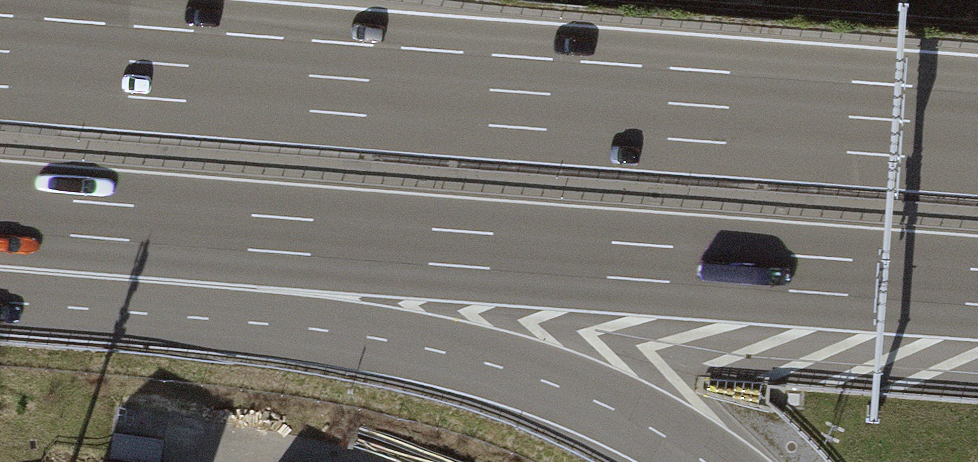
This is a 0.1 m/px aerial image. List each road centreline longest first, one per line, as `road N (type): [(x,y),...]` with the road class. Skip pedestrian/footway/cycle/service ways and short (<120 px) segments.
road 1 (motorway): [(0,213),(977,288)]
road 2 (motorway): [(977,126),(0,51)]
road 3 (motorway): [(0,221),(550,383),(704,461)]

